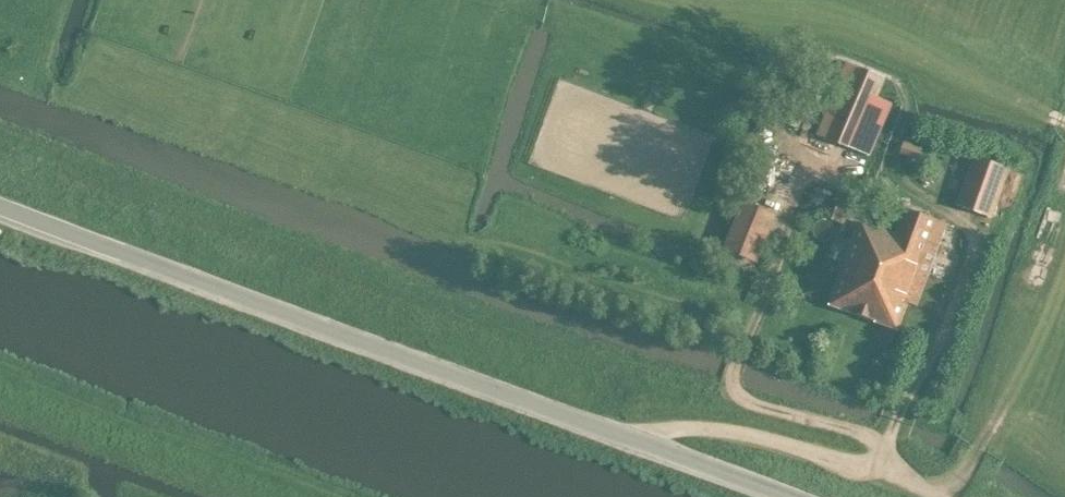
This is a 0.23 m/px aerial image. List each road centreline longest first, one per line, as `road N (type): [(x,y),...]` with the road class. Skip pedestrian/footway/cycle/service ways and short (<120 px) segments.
road 1 (tertiary): [(797,496),(0,202)]

